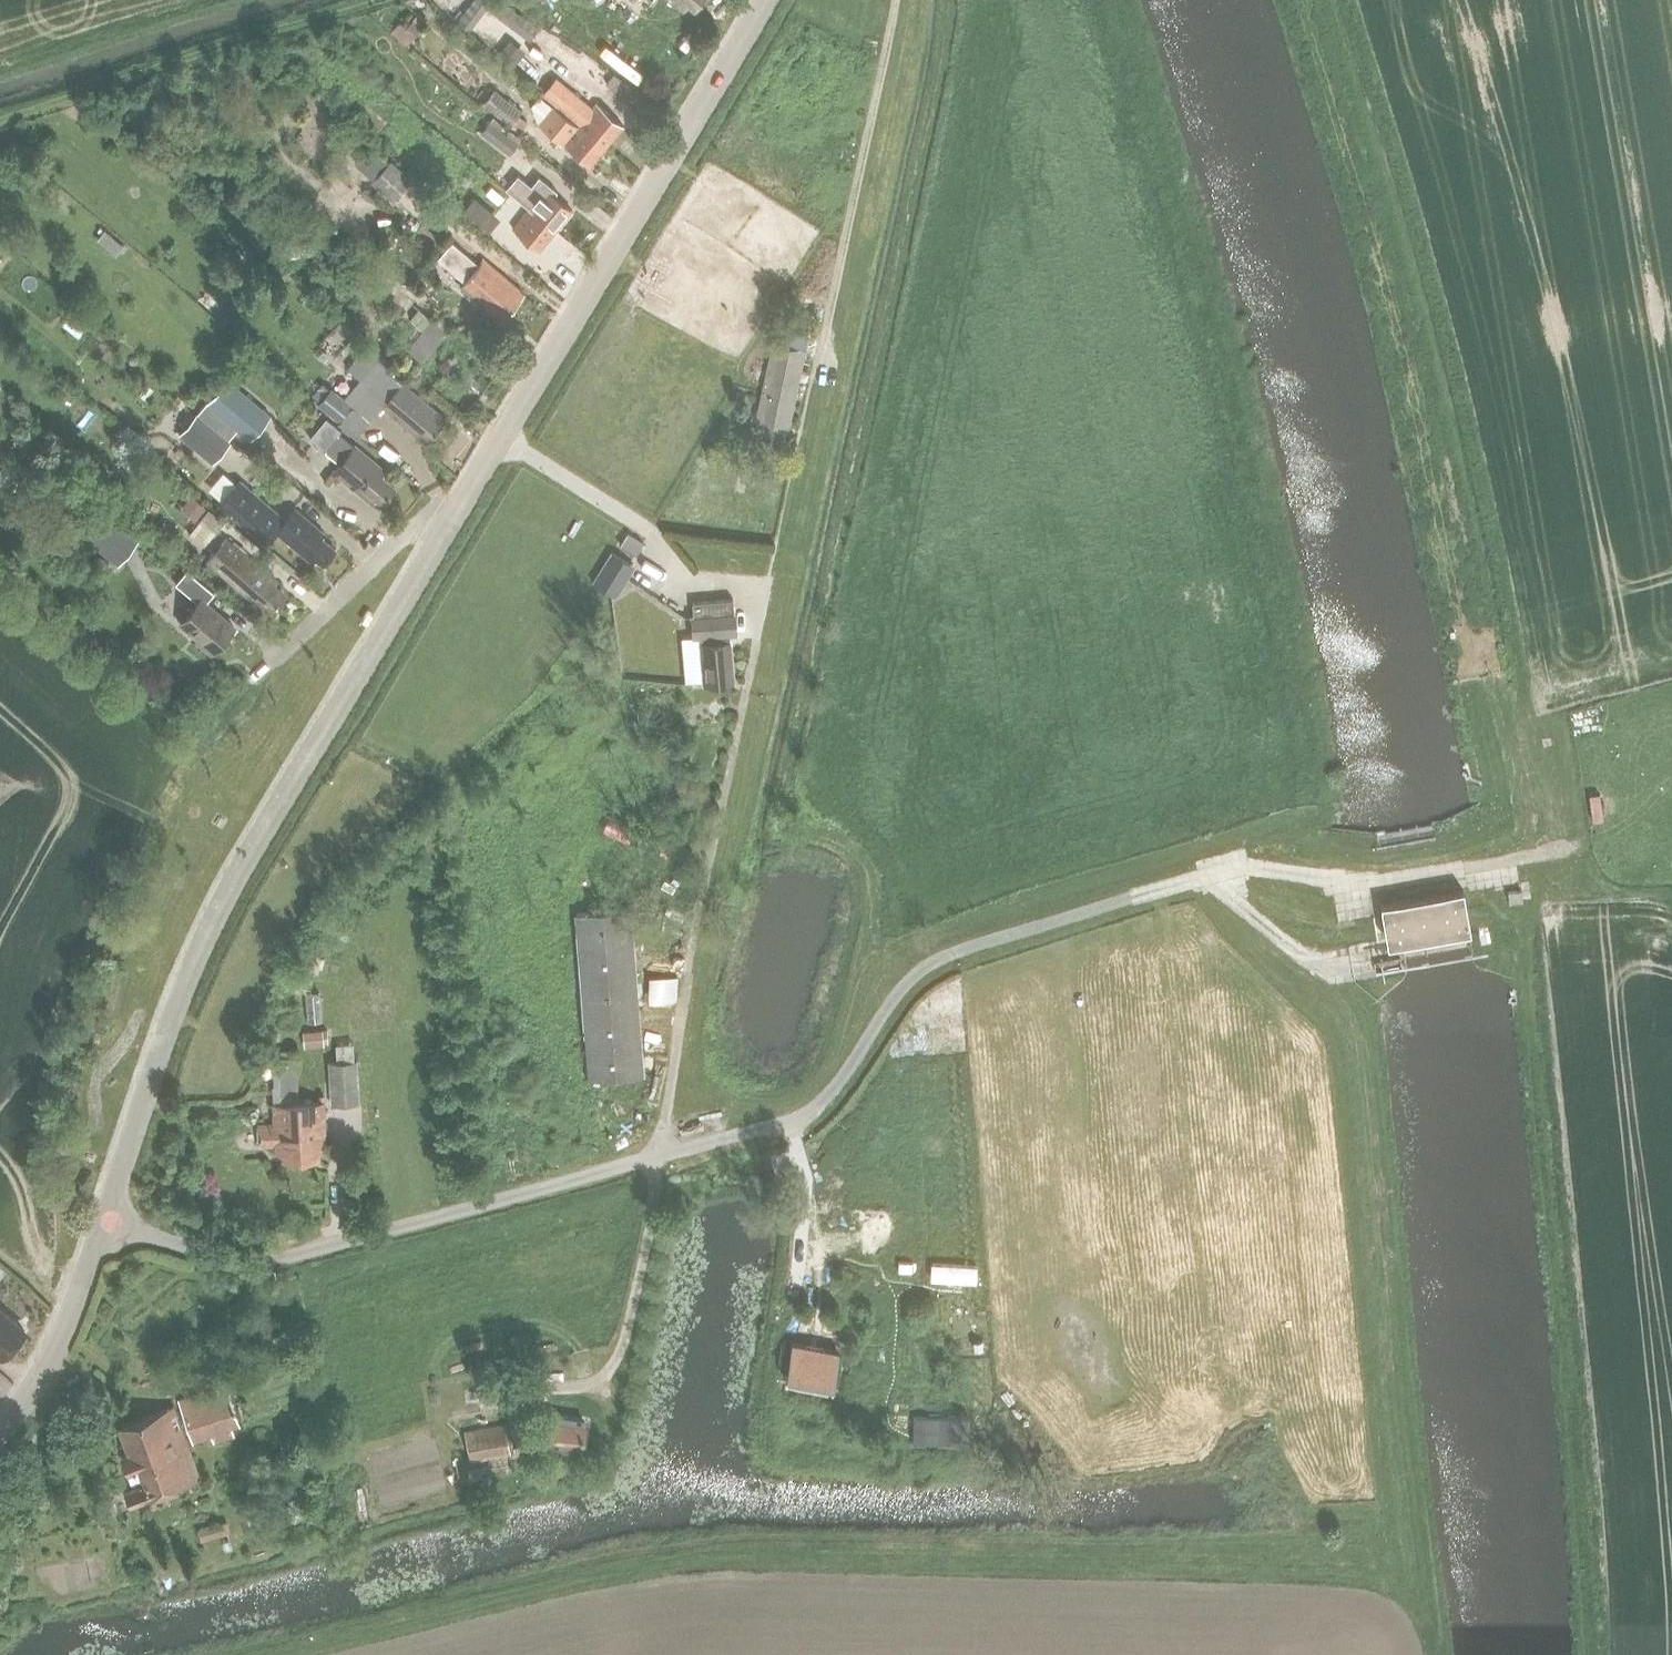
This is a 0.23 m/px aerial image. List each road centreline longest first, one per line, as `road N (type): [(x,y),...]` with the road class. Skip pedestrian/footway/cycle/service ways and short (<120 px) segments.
road 1 (unclassified): [(106,1225),(212,922),(768,0)]
road 2 (unclassified): [(106,1225),(195,1253),(252,1262),(296,1257),(795,1126),(835,1093),(906,987),(940,961),(1208,878)]
road 3 (tertiary): [(0,1439),(48,1372),(106,1225)]

